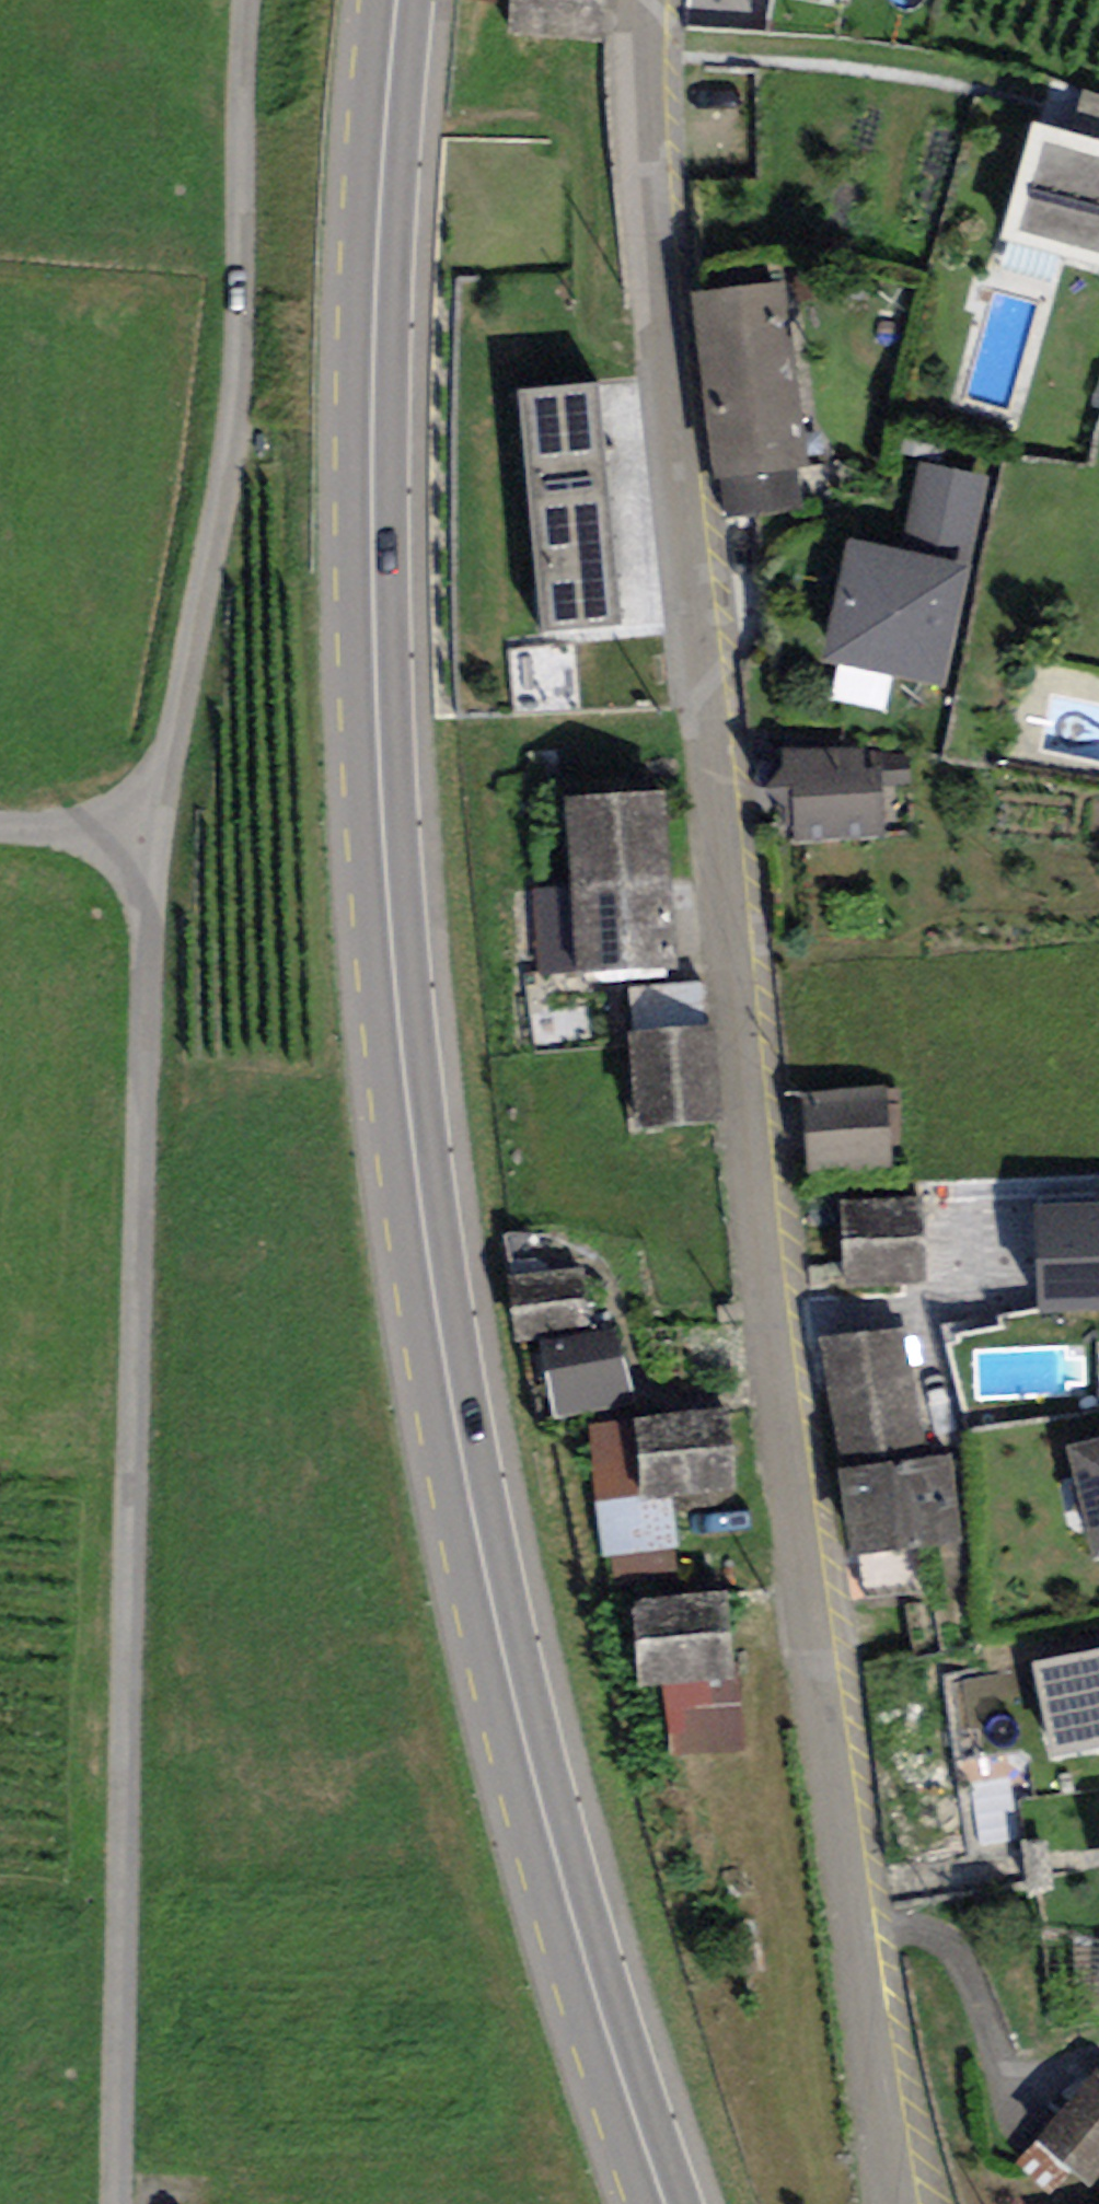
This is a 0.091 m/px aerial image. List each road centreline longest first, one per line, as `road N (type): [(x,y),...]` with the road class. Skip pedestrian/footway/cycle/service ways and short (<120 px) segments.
road 1 (secondary): [(396,0),(370,543),(406,1079),(466,1458),(542,1797),(666,2203)]
road 2 (residential): [(891,2203),(682,663),(632,130),(636,0)]
road 3 (track): [(110,2203),(149,837),(222,463),(238,321),(240,0)]
road 4 (track): [(0,825),(149,837)]

